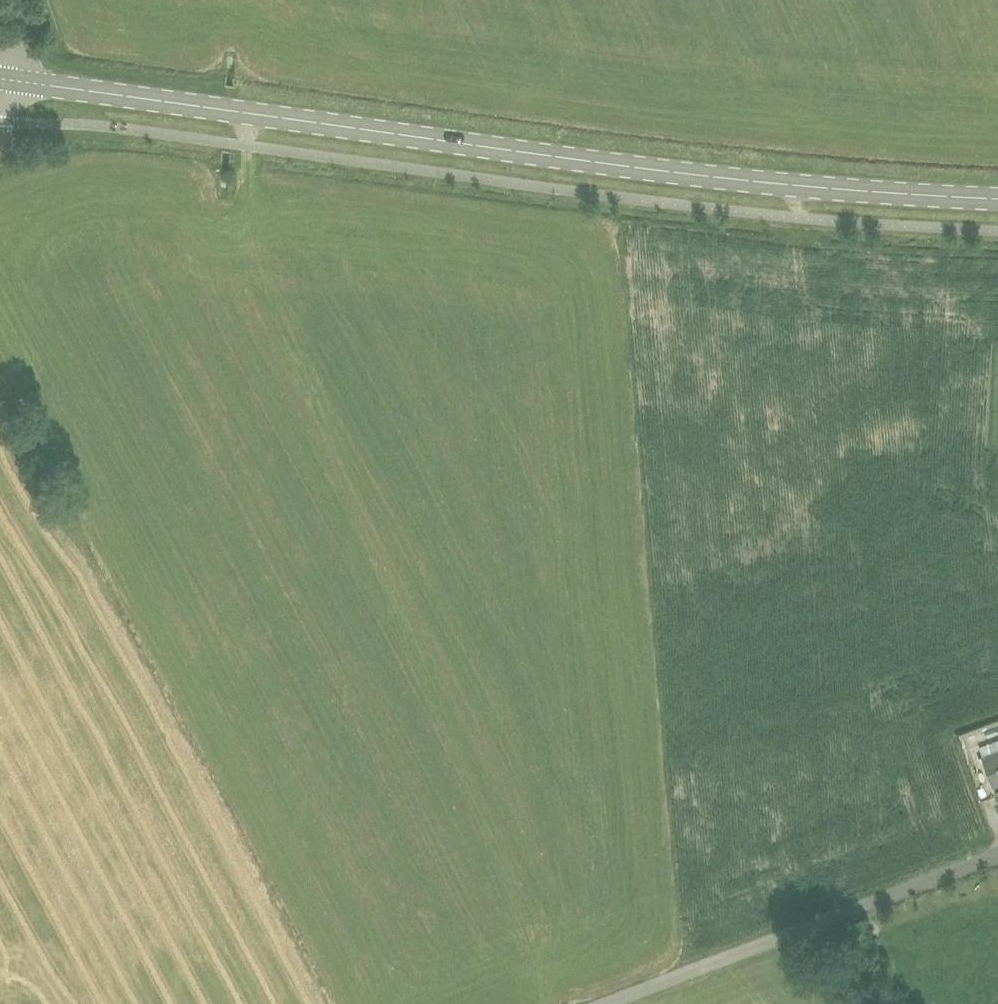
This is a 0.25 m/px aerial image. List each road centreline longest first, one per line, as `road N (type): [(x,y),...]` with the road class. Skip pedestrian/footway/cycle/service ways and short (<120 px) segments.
road 1 (secondary): [(10,82),(755,184),(997,202)]
road 2 (track): [(611,1003),(997,853)]

